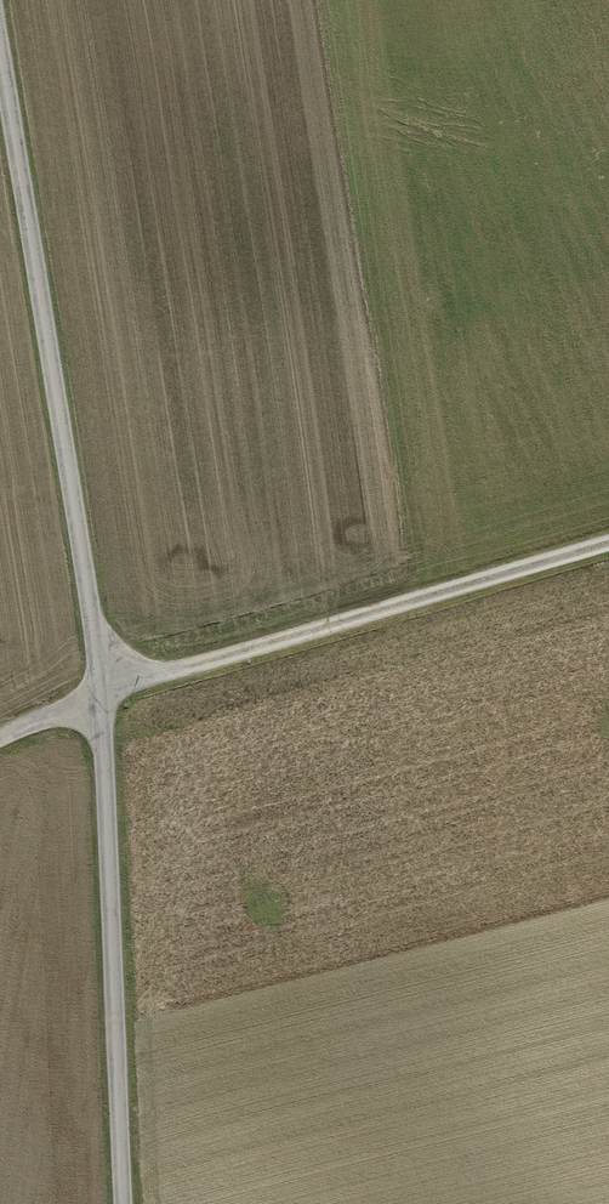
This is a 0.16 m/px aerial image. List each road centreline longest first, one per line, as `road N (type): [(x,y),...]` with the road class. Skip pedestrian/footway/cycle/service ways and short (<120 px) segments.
road 1 (unclassified): [(0,64),(101,684),(125,1203)]
road 2 (track): [(608,543),(101,684)]

